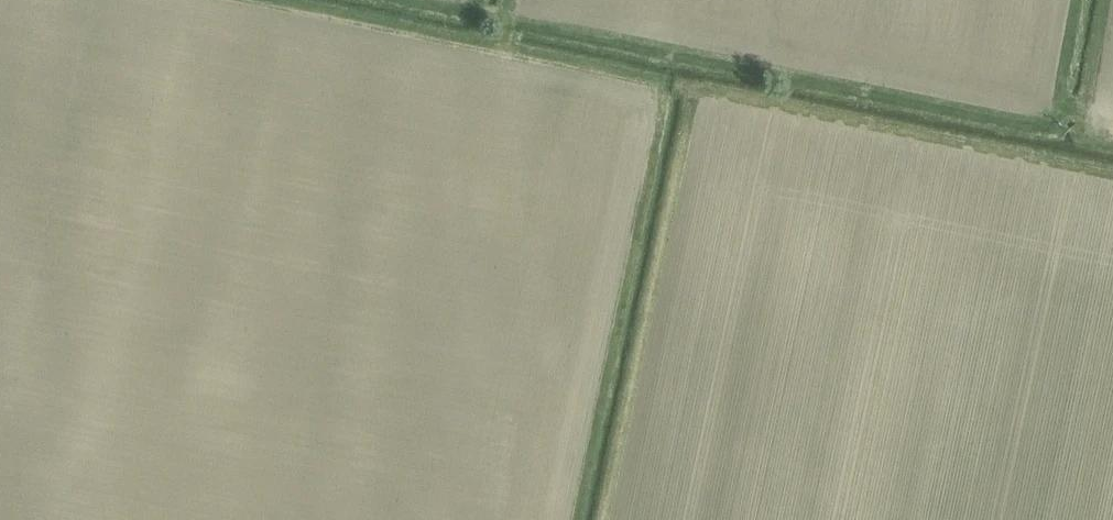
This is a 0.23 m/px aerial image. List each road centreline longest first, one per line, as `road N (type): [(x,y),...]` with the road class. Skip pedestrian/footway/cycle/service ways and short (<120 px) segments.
road 1 (track): [(426,3),(1009,121),(1038,121),(1090,94)]
road 2 (track): [(214,0),(696,97)]

